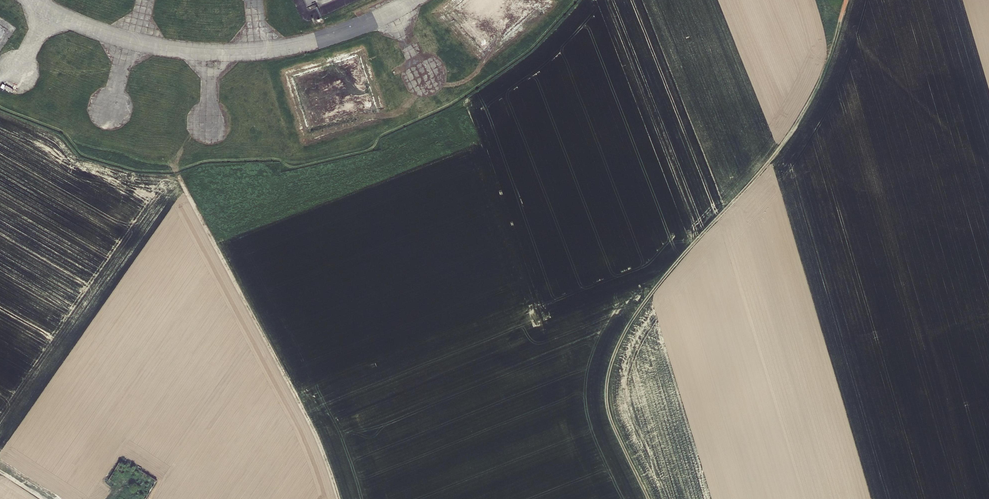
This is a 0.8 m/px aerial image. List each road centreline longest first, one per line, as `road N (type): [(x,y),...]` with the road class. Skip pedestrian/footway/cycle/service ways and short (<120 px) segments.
road 1 (track): [(644,498),(604,399),(618,340),(782,143),(811,97),(842,0)]

